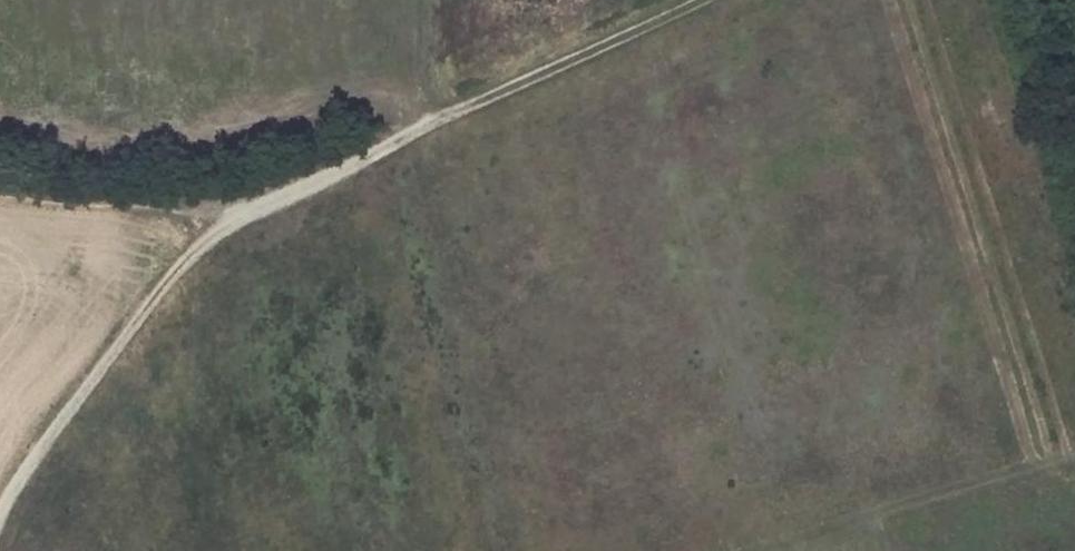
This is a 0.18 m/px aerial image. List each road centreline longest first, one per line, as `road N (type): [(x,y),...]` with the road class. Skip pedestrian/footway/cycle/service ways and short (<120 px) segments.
road 1 (track): [(0,528),(26,470),(177,272),(228,226),(428,123),(702,0)]

